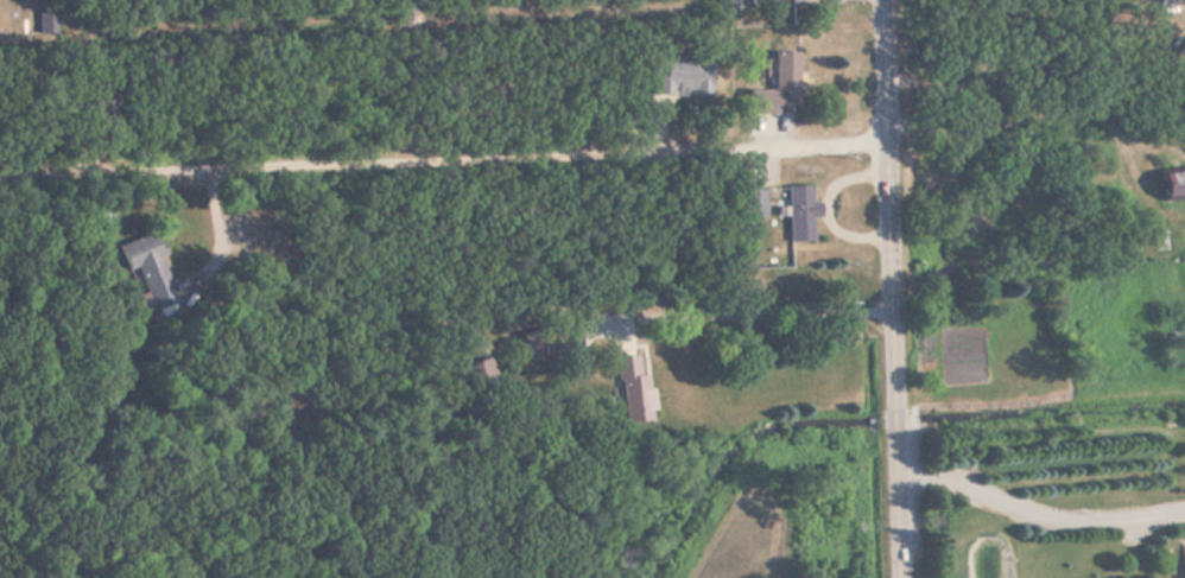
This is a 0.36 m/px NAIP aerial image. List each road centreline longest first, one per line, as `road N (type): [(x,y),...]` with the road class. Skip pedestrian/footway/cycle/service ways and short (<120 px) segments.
road 1 (residential): [(888,141),(18,178)]
road 2 (residential): [(900,577),(880,0)]
road 3 (residential): [(213,74),(209,104),(30,115),(0,87)]

